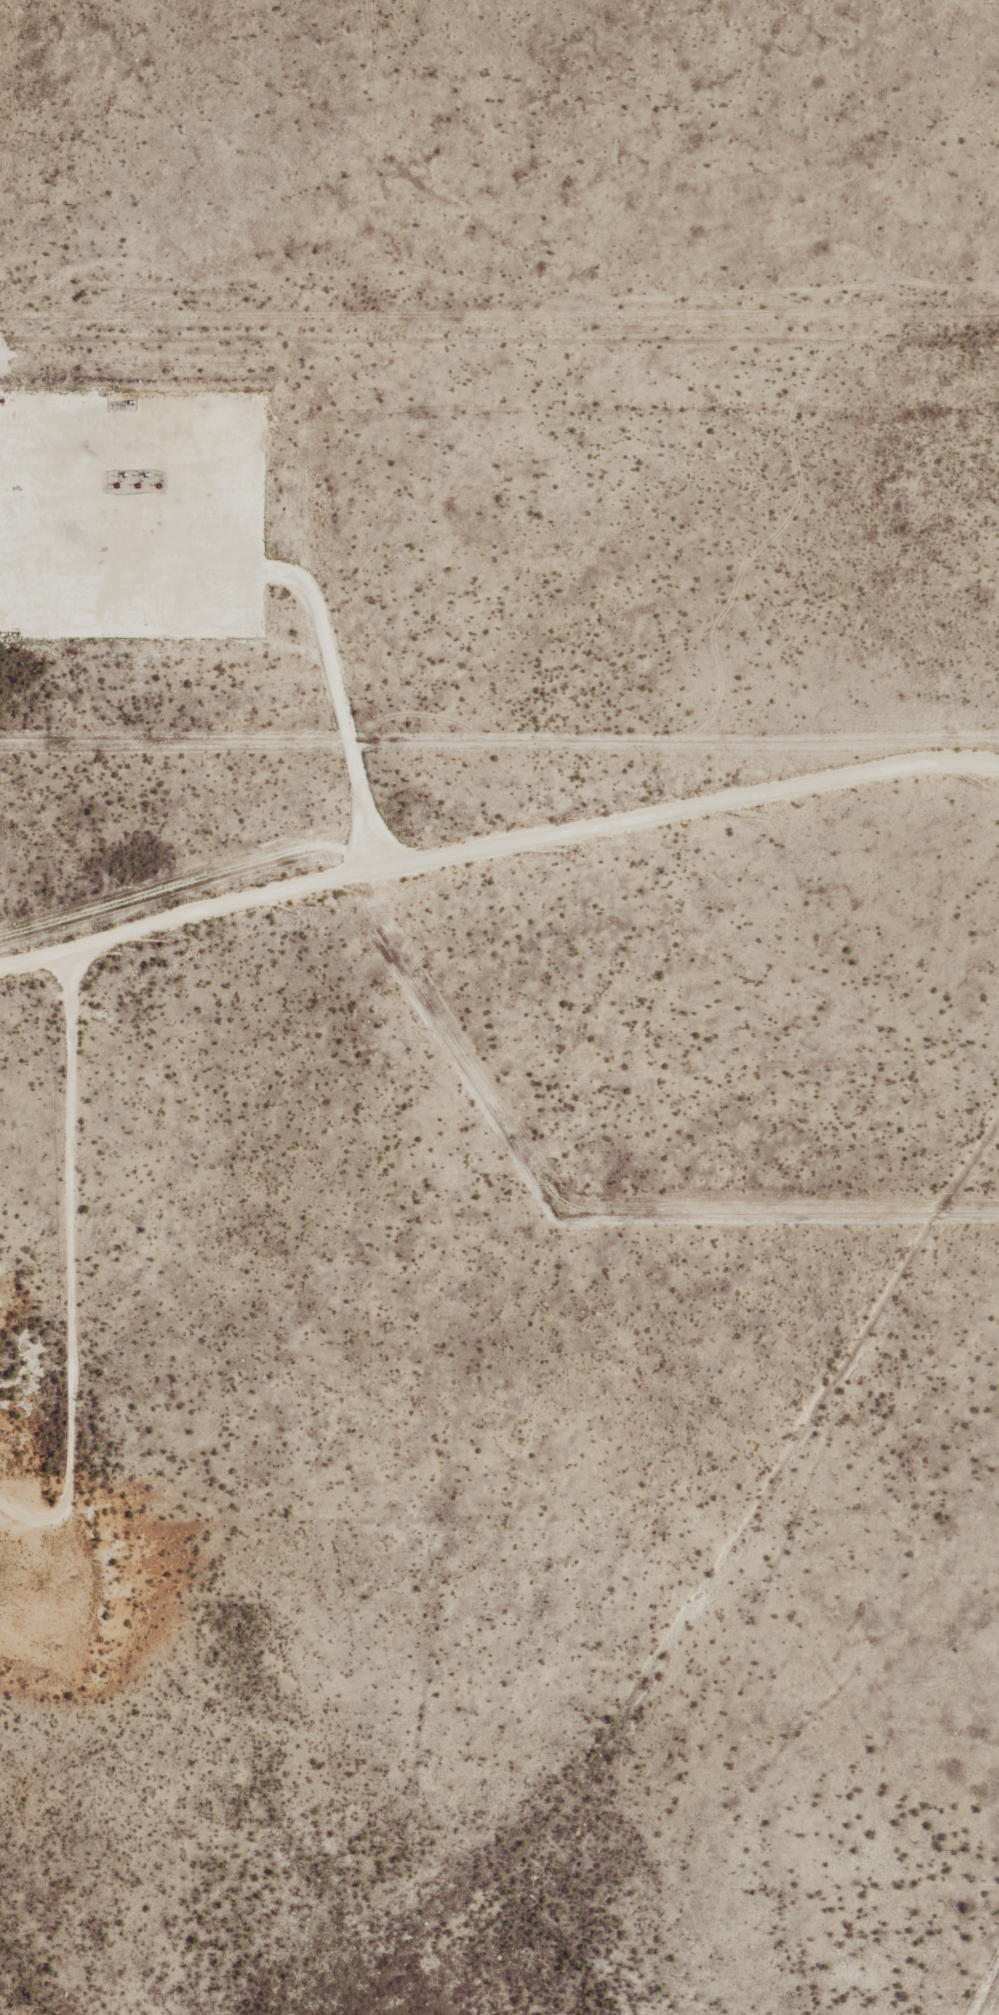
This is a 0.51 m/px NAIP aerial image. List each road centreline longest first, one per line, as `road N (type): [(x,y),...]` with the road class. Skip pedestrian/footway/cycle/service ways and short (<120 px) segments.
road 1 (residential): [(0,966),(156,916),(649,806),(957,753),(998,764)]
road 2 (residential): [(69,944),(70,1532)]

